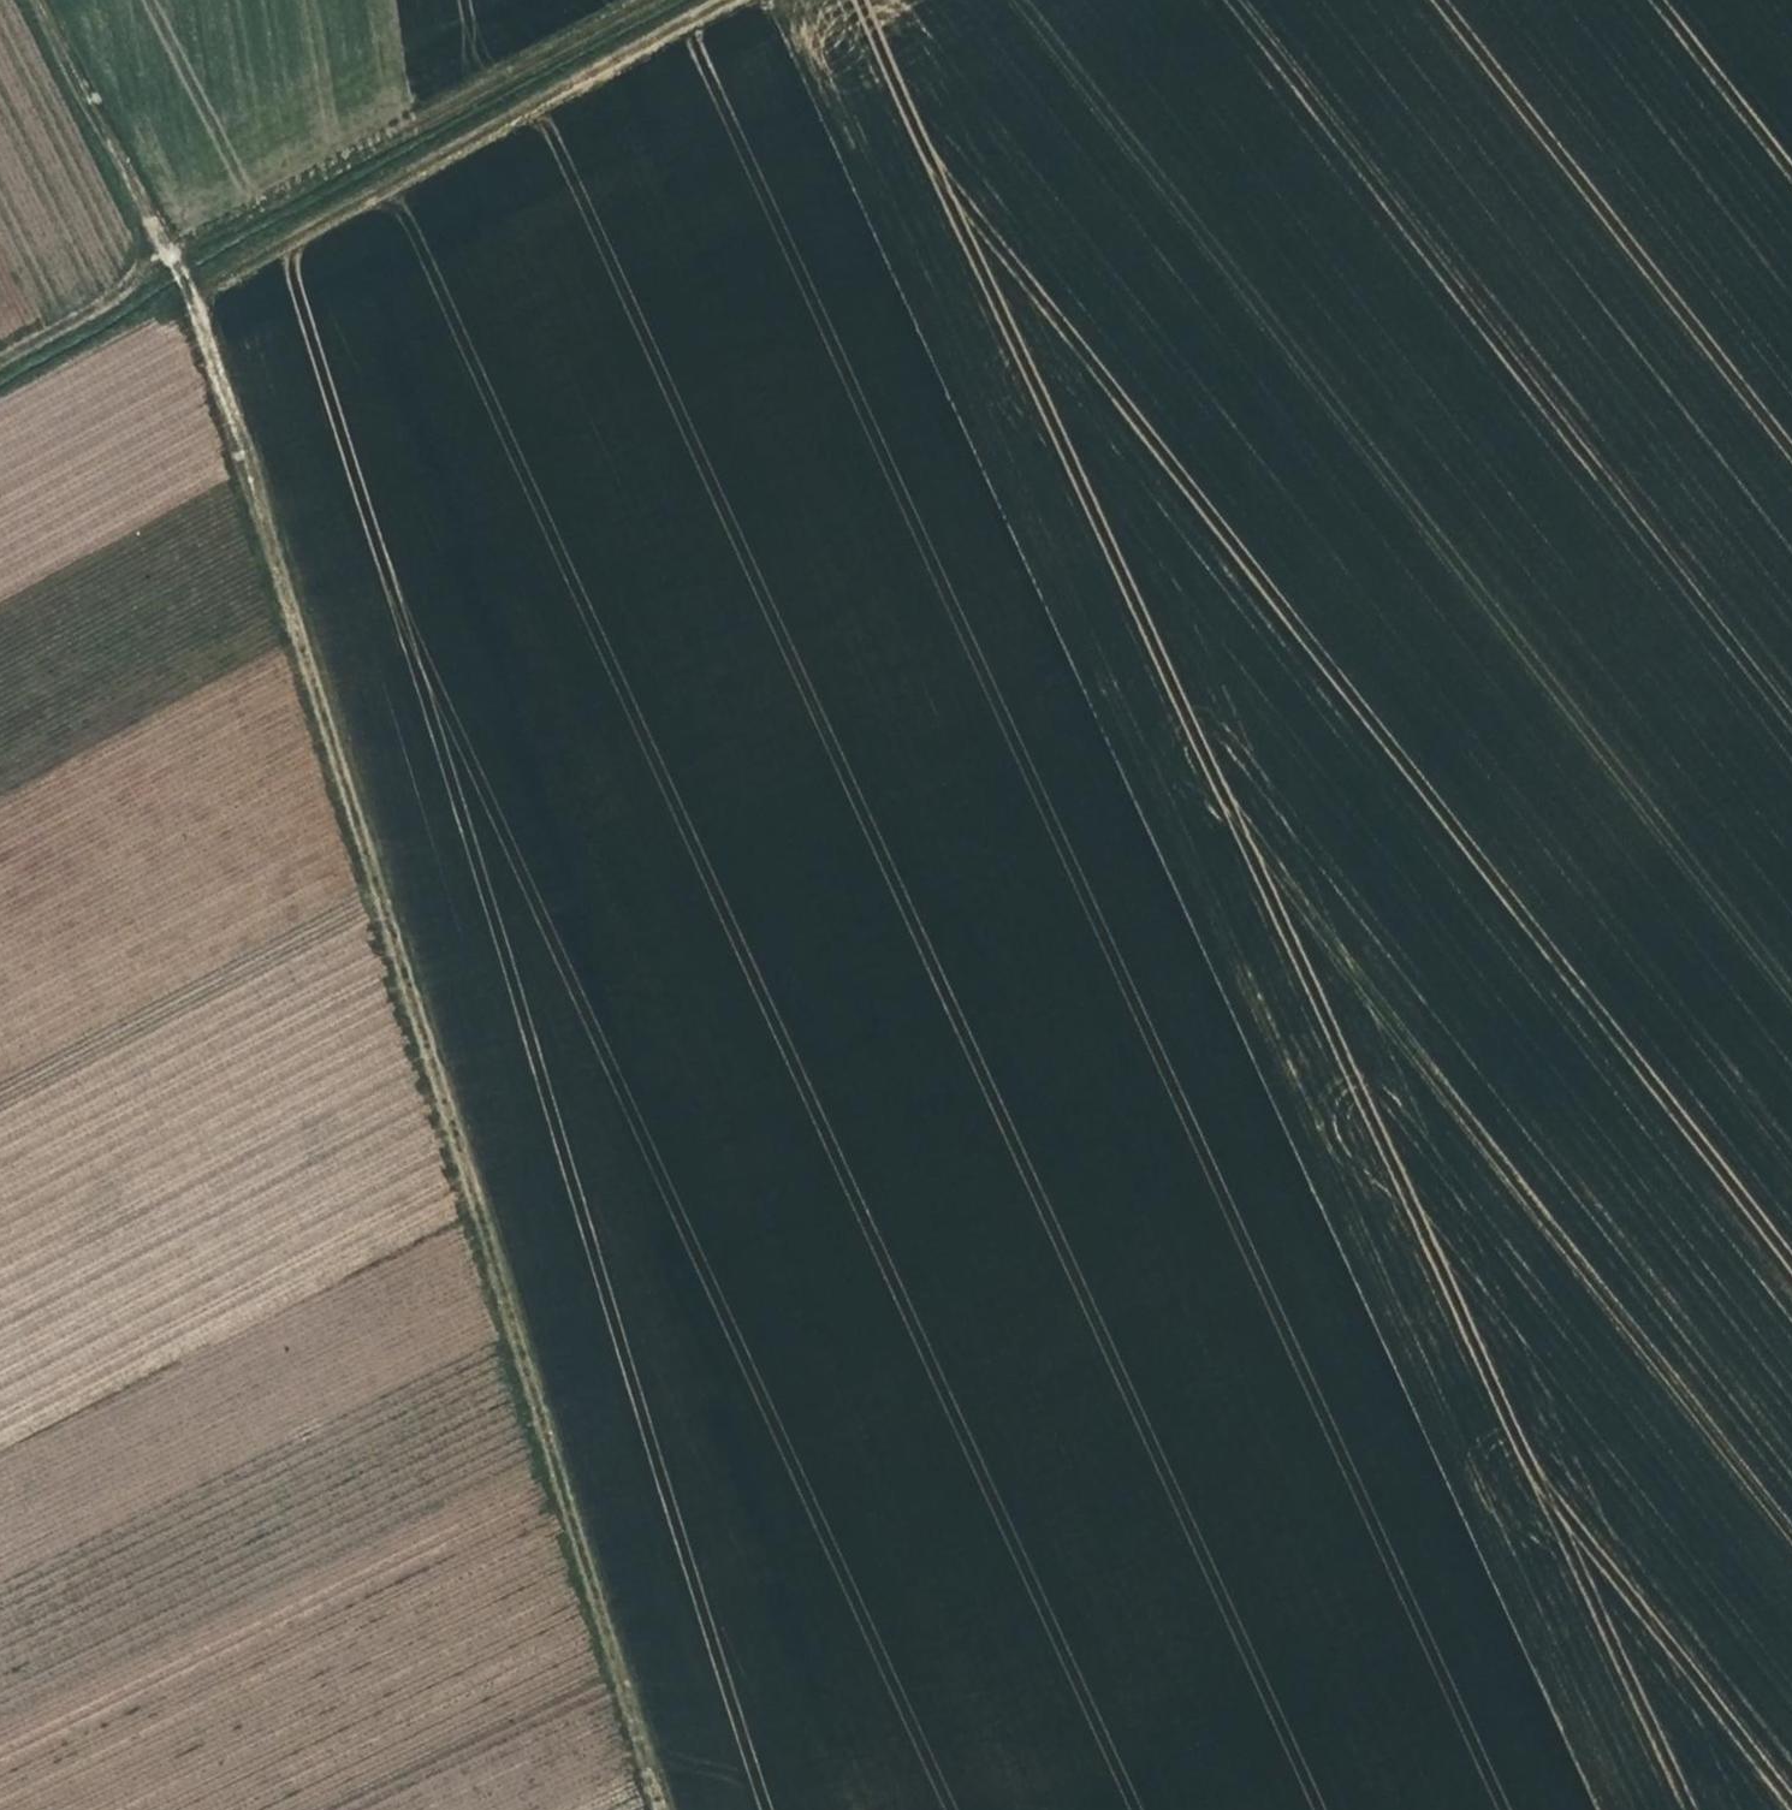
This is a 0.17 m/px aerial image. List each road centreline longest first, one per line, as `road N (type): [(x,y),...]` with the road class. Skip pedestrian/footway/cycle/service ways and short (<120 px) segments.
road 1 (track): [(45,0),(198,306),(667,1809)]
road 2 (track): [(0,356),(648,0)]
road 3 (track): [(737,0),(198,306)]

